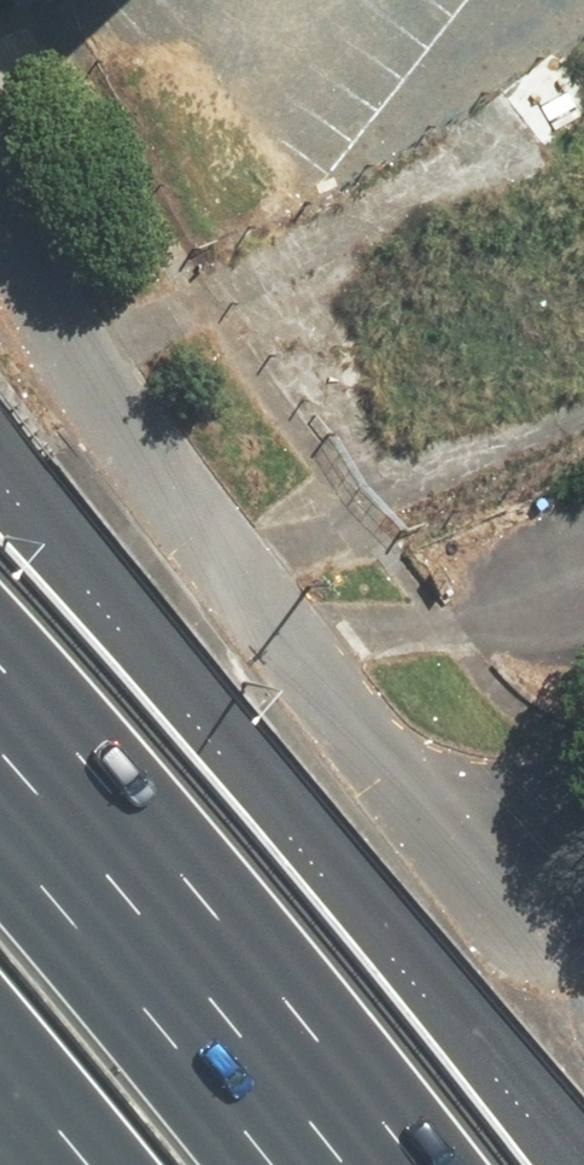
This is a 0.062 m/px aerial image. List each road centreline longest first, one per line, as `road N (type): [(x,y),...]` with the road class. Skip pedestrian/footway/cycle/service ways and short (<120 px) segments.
road 1 (residential): [(549,938),(345,723),(56,315),(0,214)]
road 2 (motorway): [(0,452),(569,1164)]
road 3 (motorway): [(0,804),(164,990),(297,1164)]
road 4 (motorway): [(114,1164),(0,1019)]

